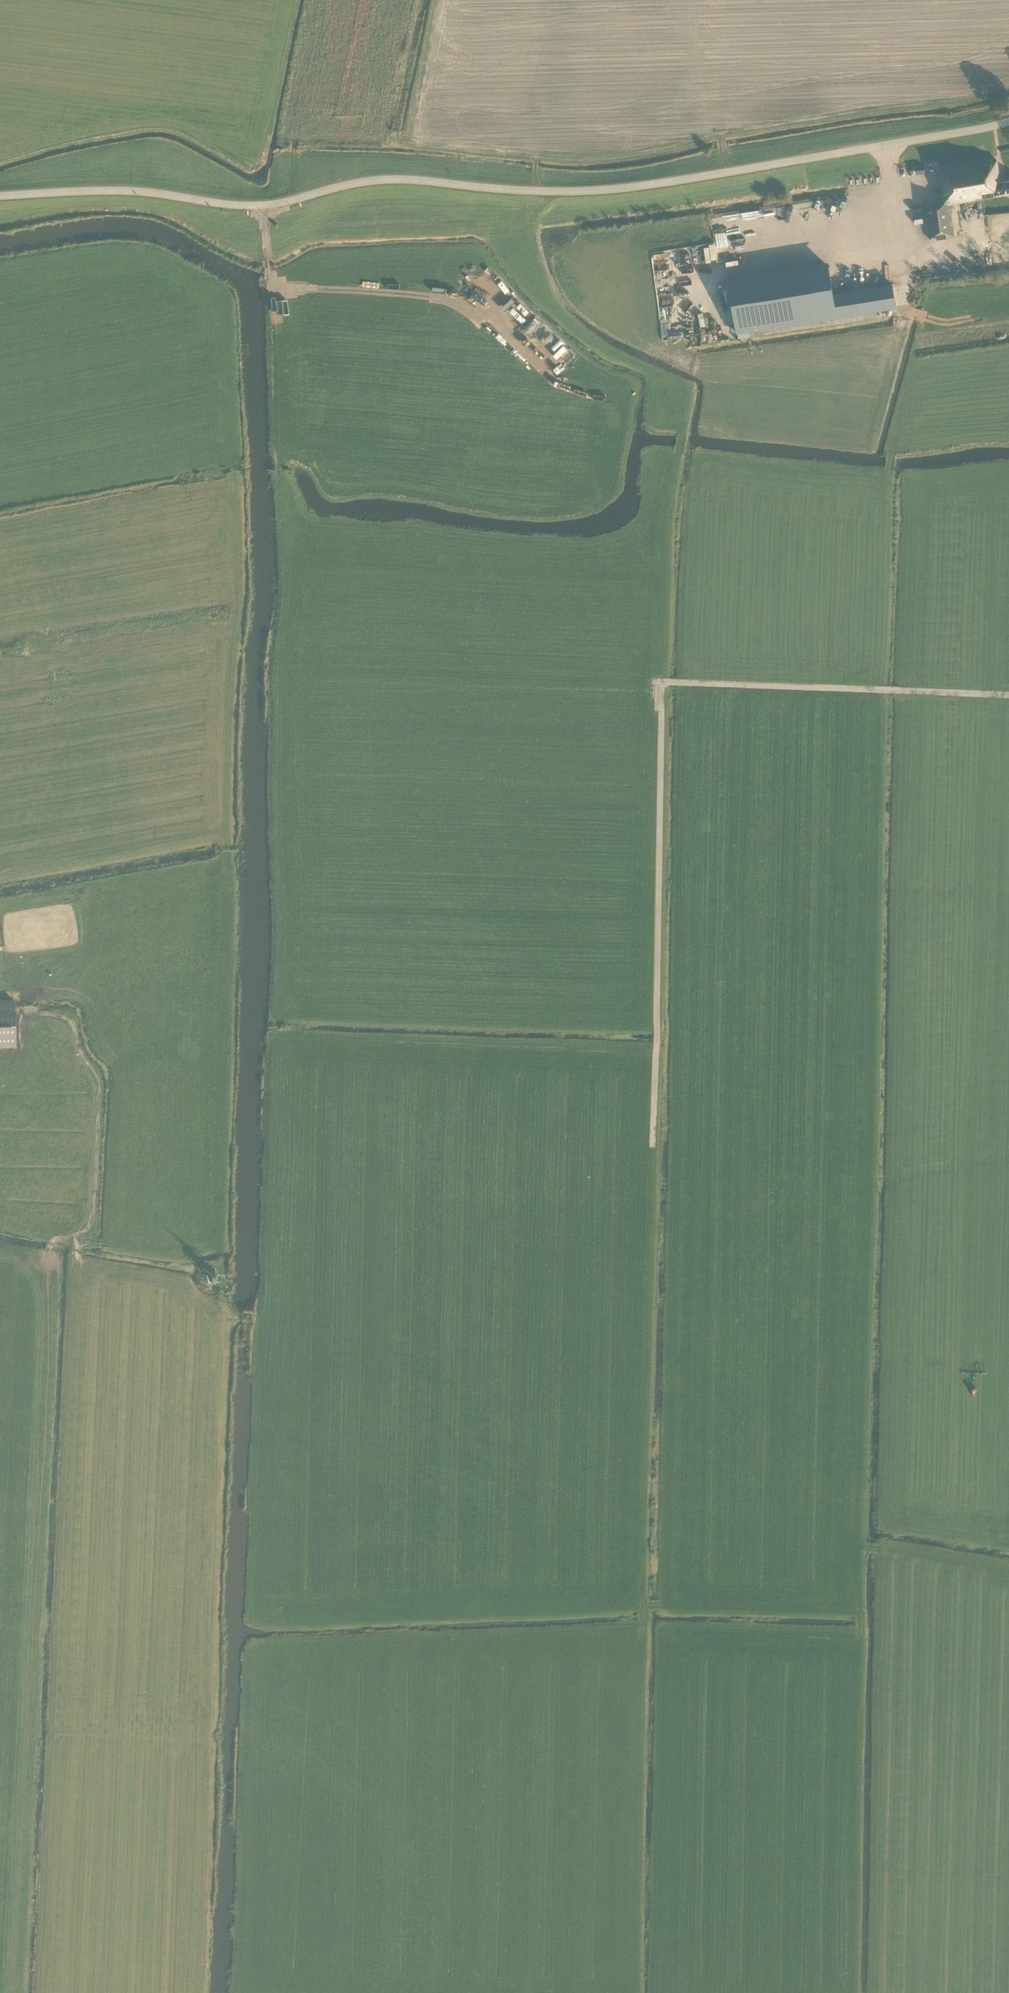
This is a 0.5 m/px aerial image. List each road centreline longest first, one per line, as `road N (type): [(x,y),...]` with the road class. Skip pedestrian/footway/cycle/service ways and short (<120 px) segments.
road 1 (unclassified): [(1008,121),(601,190),(389,178),(254,205),(134,190),(0,193)]

